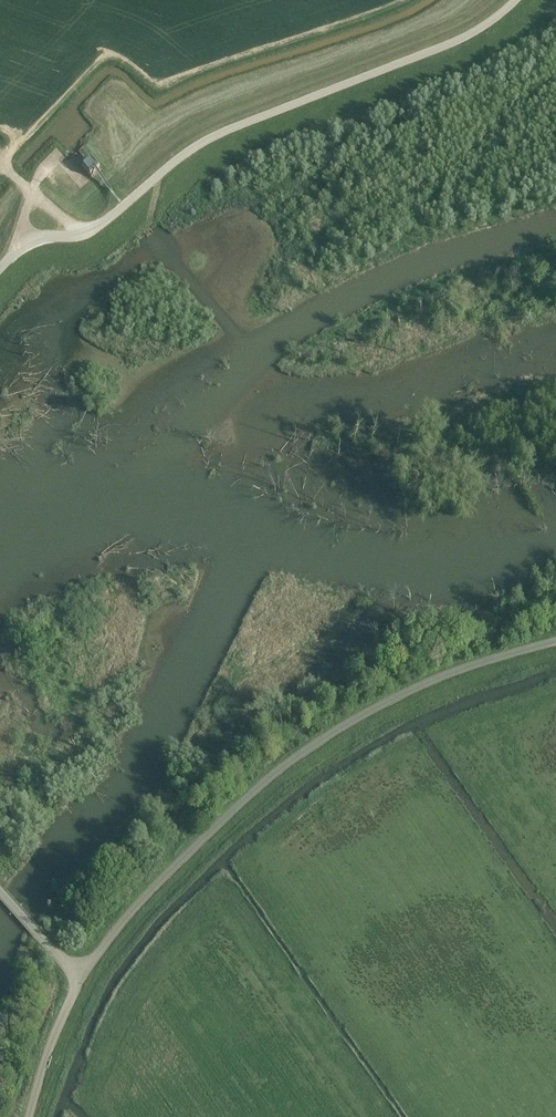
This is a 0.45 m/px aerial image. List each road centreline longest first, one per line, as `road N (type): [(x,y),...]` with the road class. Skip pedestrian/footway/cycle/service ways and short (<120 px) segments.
road 1 (unclassified): [(81,975),(211,830),(362,714),(430,682),(555,642)]
road 2 (unclassified): [(513,0),(437,49),(240,118),(92,230),(38,236),(0,267)]
road 3 (unclassified): [(30,1116),(81,975)]

